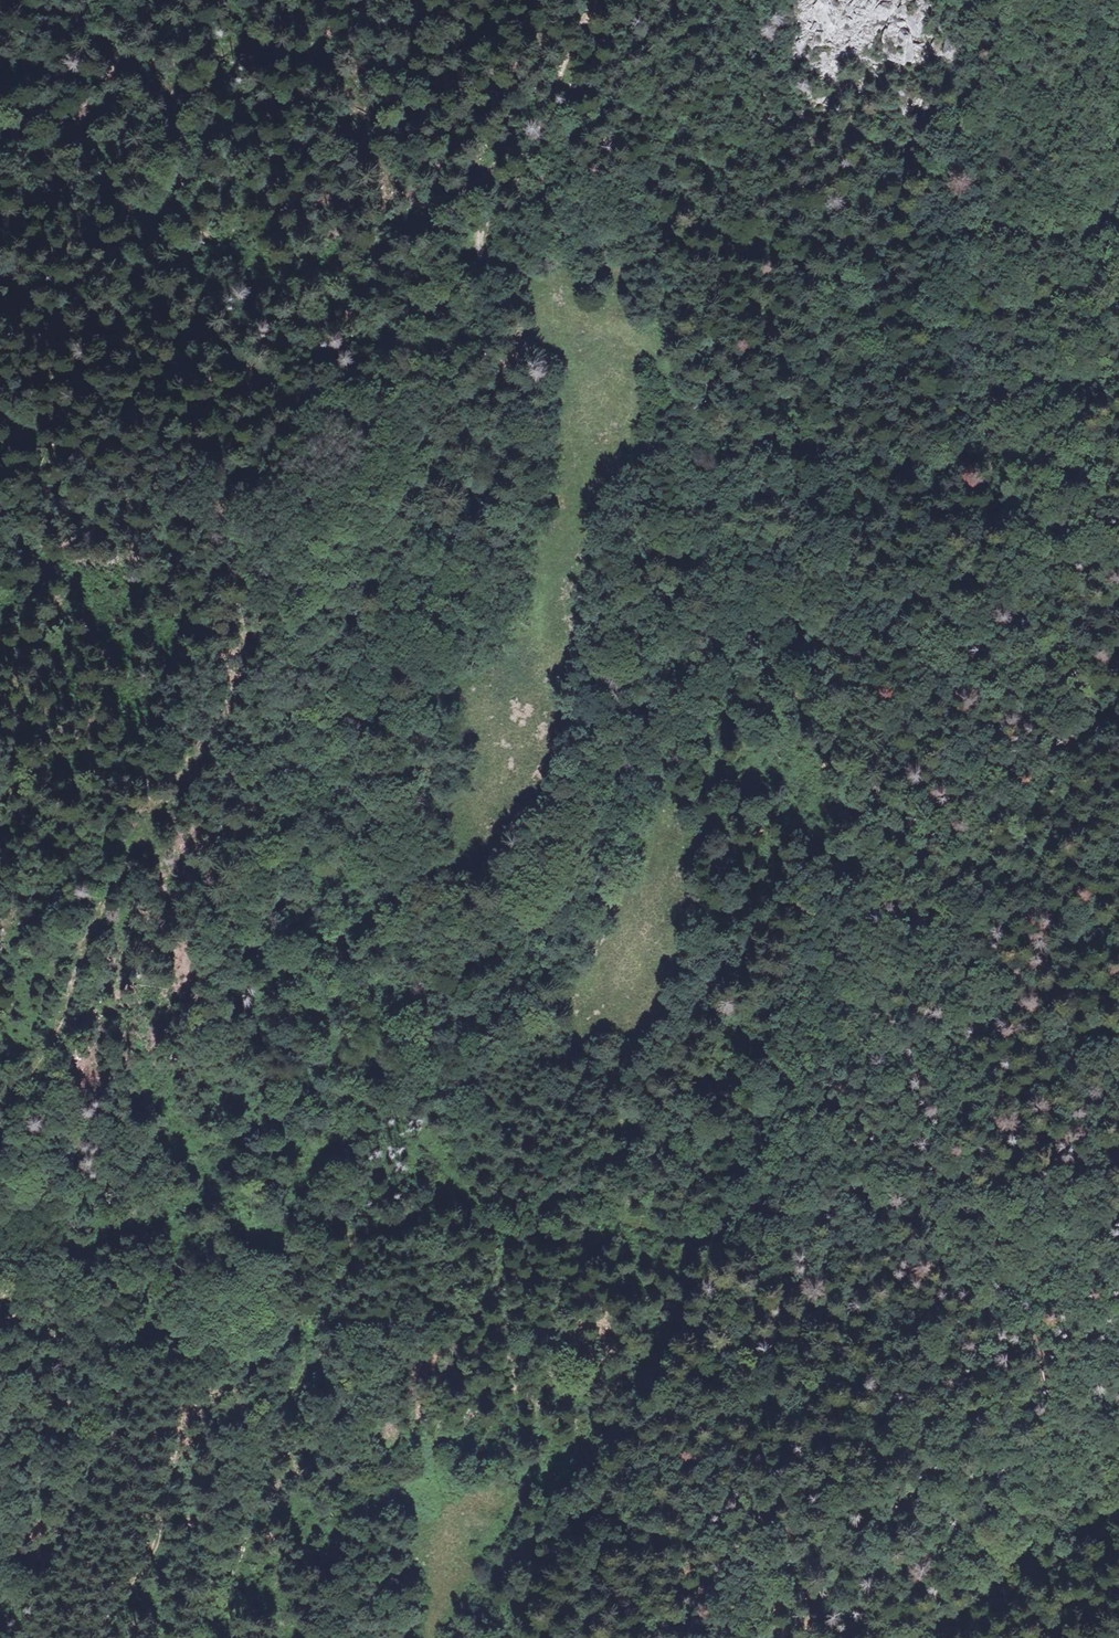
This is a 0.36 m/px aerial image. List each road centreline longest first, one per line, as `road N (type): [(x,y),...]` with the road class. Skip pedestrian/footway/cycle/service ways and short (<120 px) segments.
road 1 (track): [(0,1159),(15,1152),(33,1054),(88,923),(193,754),(227,669),(234,632),(226,531),(241,486),(285,433),(384,382),(465,276)]
road 2 (track): [(855,297),(719,239),(619,243),(592,251),(563,277),(536,280),(481,244)]
road 3 (track): [(465,276),(606,0)]

